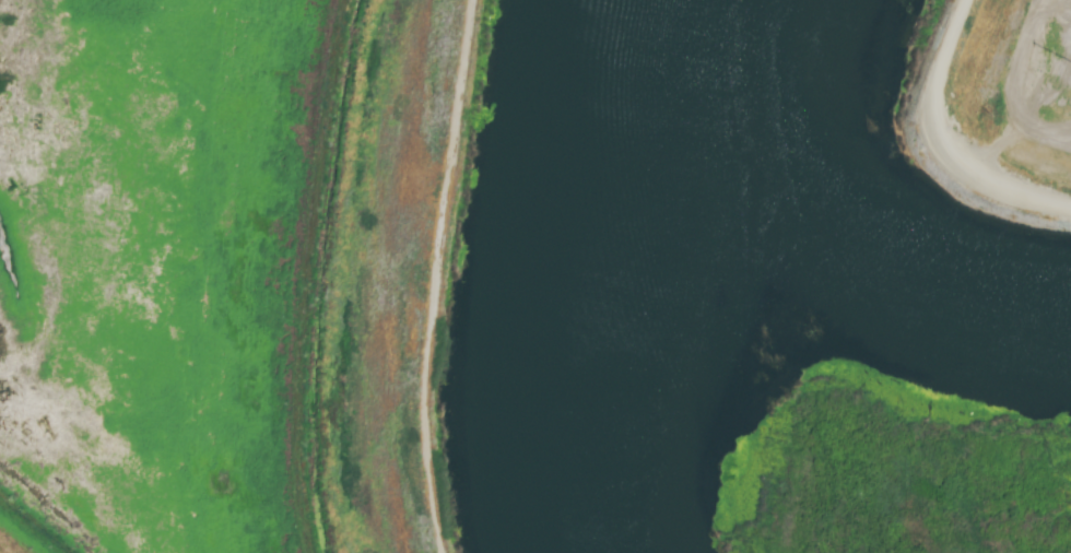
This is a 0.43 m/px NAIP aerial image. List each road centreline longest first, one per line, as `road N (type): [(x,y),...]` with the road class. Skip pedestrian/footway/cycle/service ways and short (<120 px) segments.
road 1 (residential): [(964,0),(928,111),(935,139),(963,172),(1009,197),(1070,210)]

